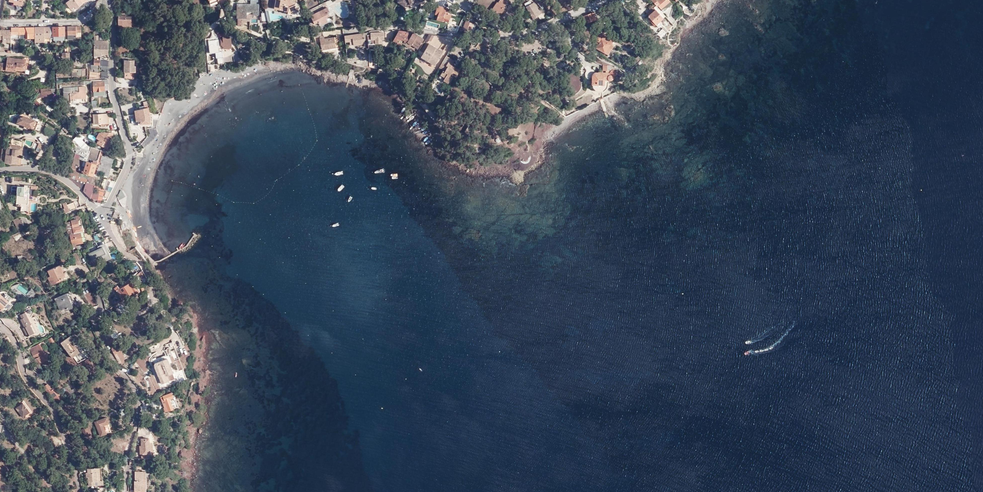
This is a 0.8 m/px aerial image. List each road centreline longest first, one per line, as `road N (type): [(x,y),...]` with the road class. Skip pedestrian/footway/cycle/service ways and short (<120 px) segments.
road 1 (residential): [(99,225),(138,259),(151,283),(153,306),(129,320),(101,312),(92,318),(137,396),(127,491)]
road 2 (residential): [(112,0),(114,100),(131,155),(101,218)]
road 3 (residential): [(0,325),(25,376),(50,404),(81,491)]

